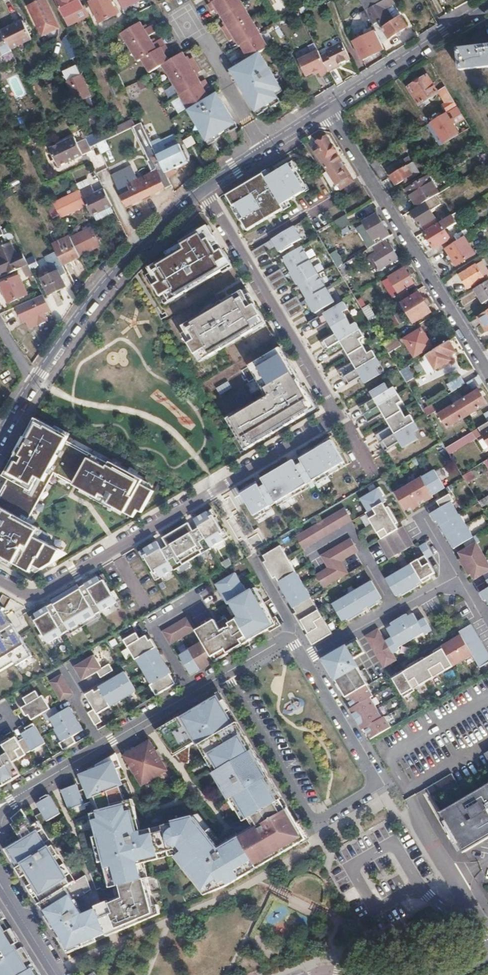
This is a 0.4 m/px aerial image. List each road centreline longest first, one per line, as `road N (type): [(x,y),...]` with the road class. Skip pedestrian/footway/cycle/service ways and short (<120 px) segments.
road 1 (residential): [(204,190),(341,415),(28,595),(0,579)]
road 2 (residential): [(310,655),(388,786),(318,828),(227,674)]
road 3 (residential): [(328,110),(487,369)]
road 4 (secondary): [(204,190),(119,271),(37,385)]
road 5 (secondary): [(487,8),(328,110)]
road 6 (secondary): [(328,110),(204,190)]
road 7 (residential): [(417,808),(487,936)]
road 8 (residential): [(194,694),(151,622),(203,591)]
road 9 (residential): [(314,553),(354,528),(396,609)]

